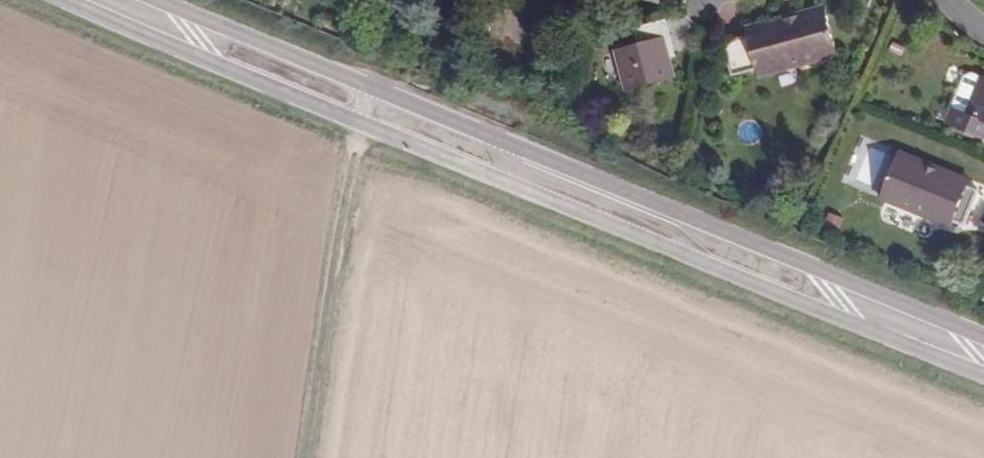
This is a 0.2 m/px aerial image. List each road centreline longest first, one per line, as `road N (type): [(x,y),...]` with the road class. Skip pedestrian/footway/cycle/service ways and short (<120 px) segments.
road 1 (secondary): [(353,124),(983,378)]
road 2 (secondary): [(983,341),(364,81)]
road 3 (track): [(353,124),(303,457)]
road 4 (secondary): [(59,0),(353,124)]
road 5 (secondary): [(364,81),(164,0)]

